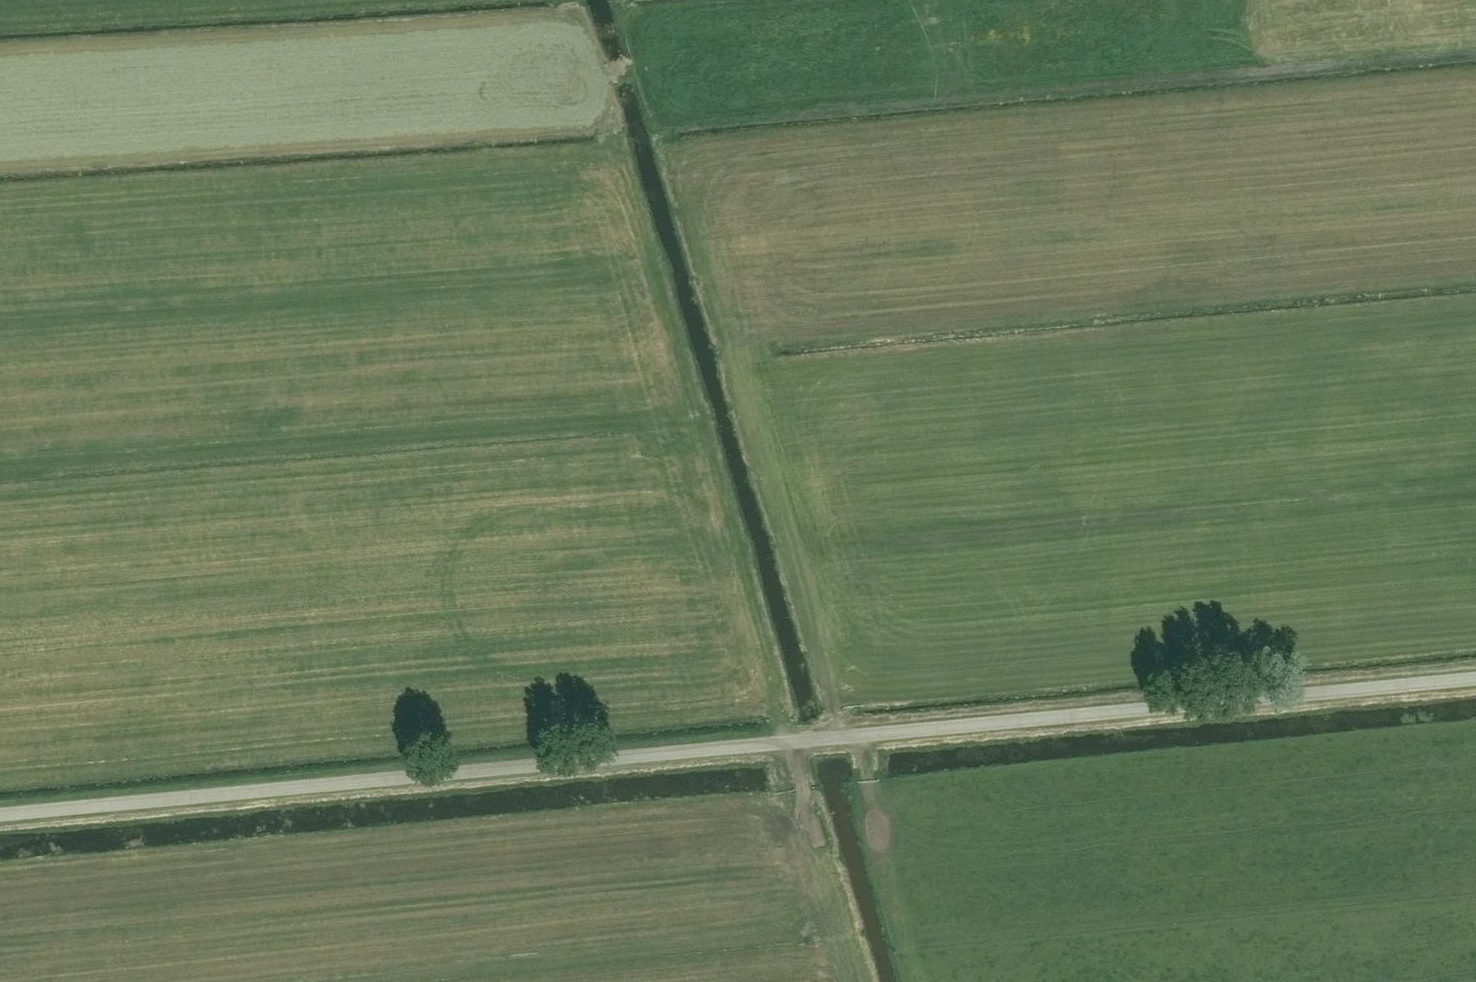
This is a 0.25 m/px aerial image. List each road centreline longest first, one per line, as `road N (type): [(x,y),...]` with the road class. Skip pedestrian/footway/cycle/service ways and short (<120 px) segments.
road 1 (unclassified): [(0,812),(1475,675)]

